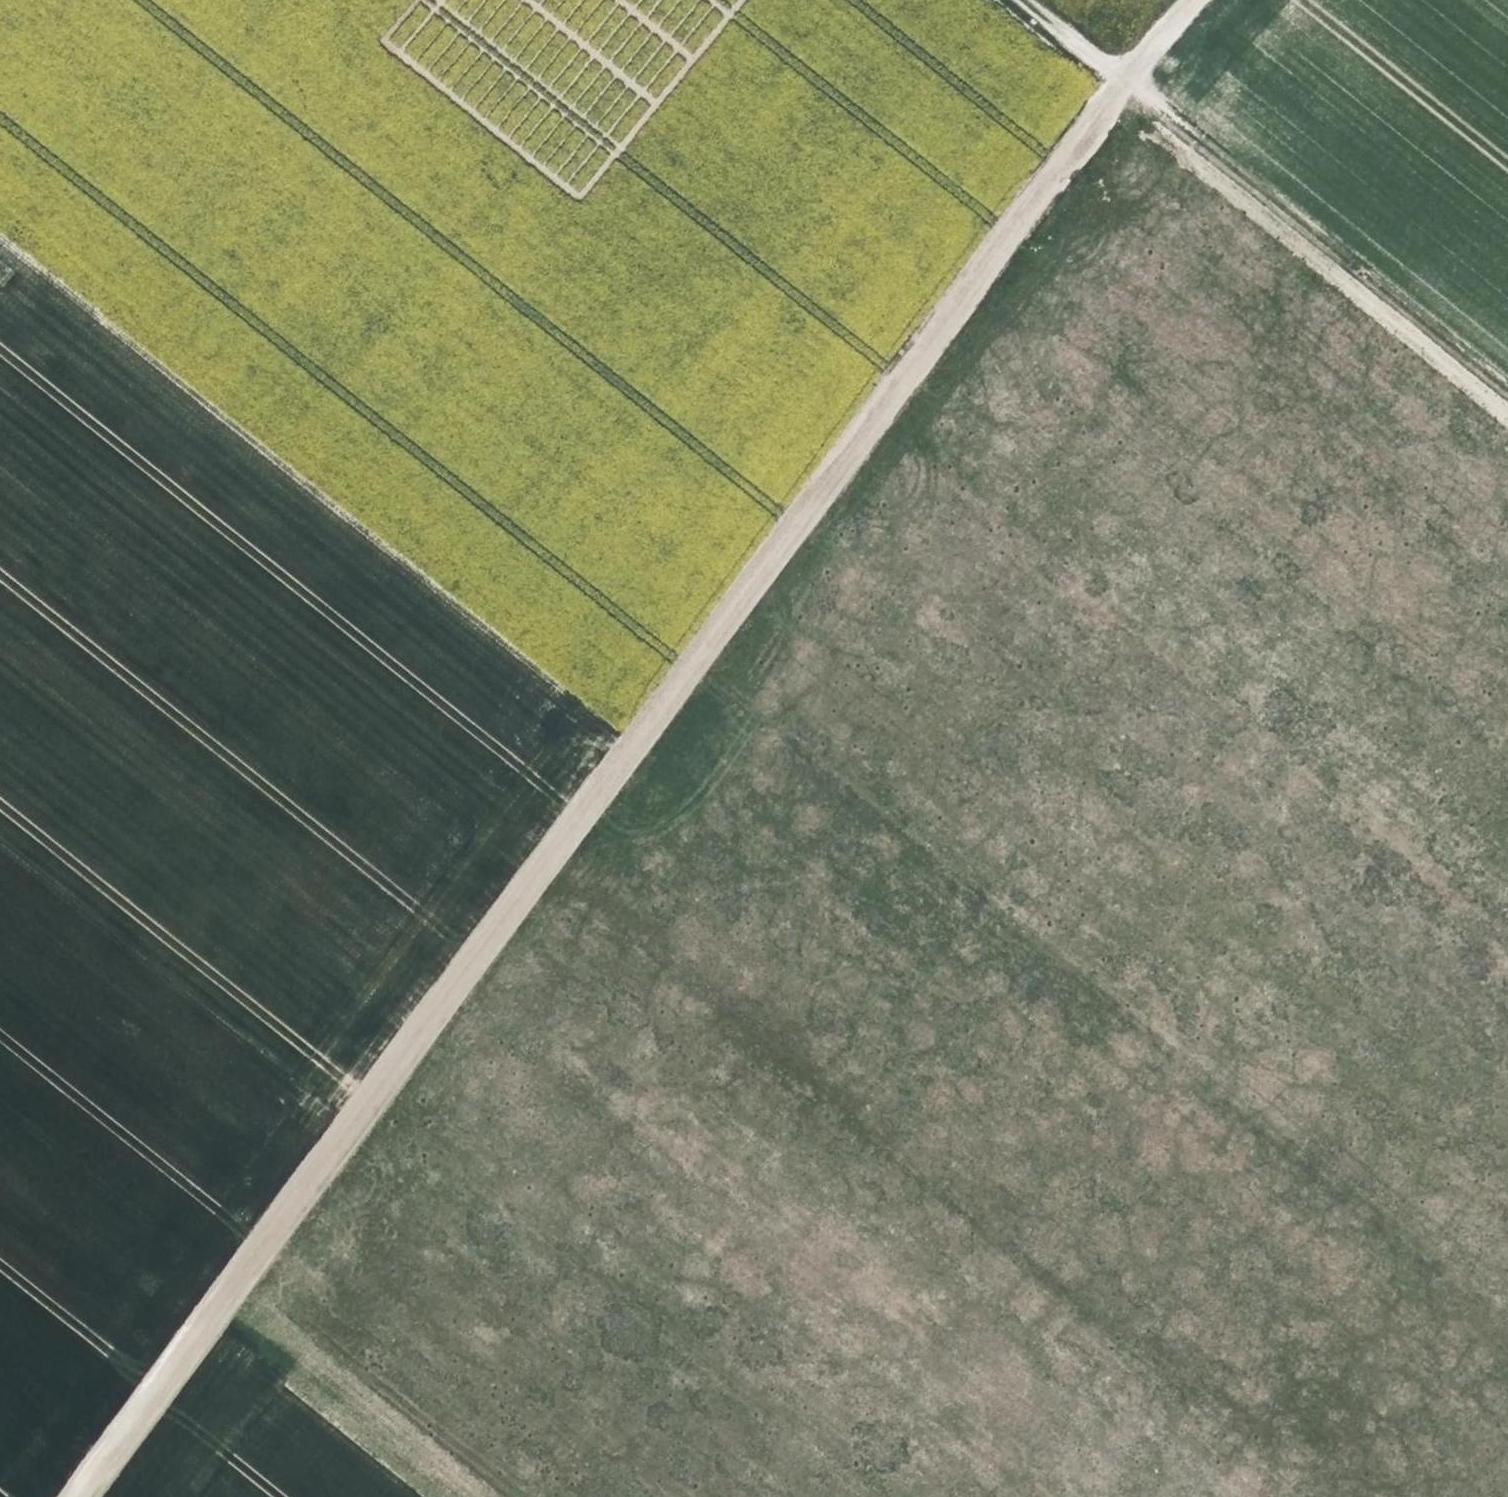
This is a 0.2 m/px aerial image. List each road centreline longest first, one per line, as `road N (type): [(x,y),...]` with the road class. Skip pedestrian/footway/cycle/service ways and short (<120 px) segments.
road 1 (track): [(1183,0),(1114,78),(80,1496)]
road 2 (track): [(1018,0),(1507,395)]

